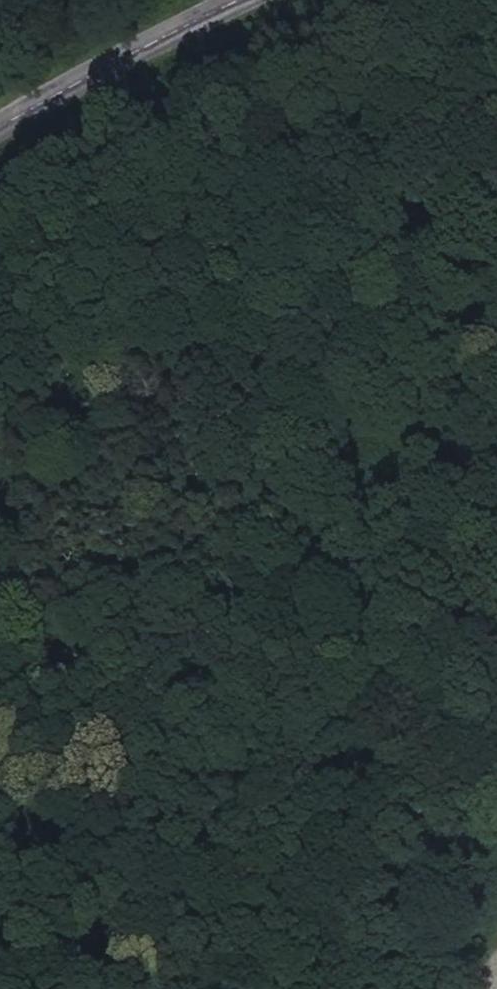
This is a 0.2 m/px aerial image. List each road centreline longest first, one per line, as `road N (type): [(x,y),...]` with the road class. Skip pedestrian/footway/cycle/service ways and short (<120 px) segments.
road 1 (tertiary): [(249,0),(73,79),(0,123)]

